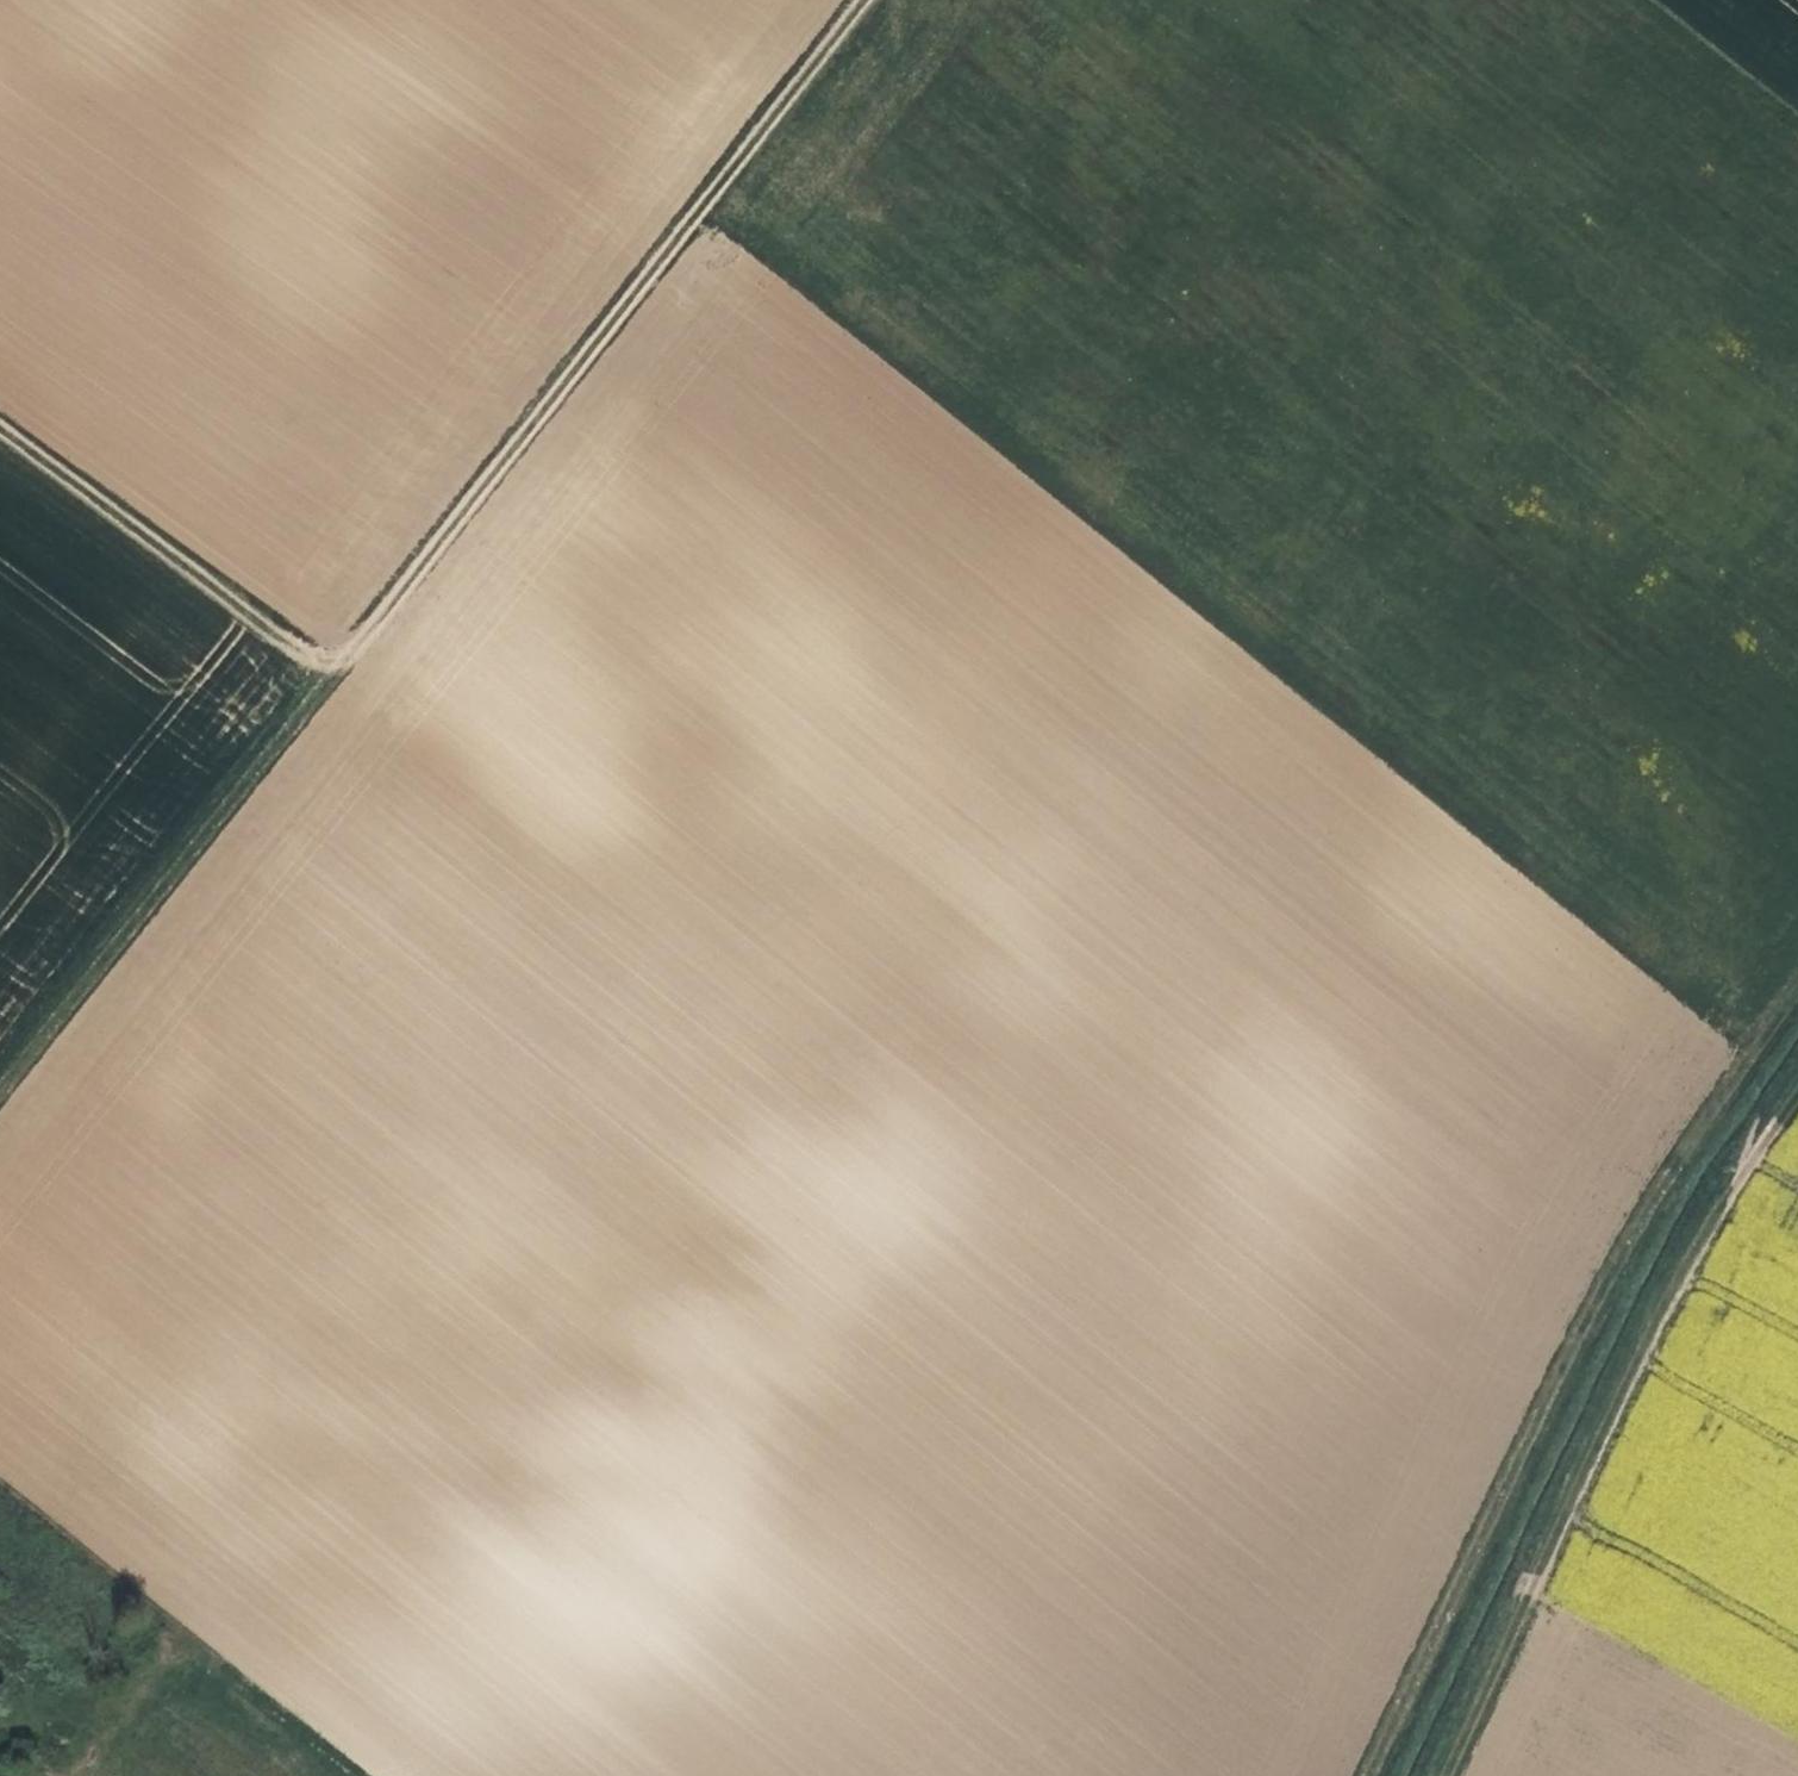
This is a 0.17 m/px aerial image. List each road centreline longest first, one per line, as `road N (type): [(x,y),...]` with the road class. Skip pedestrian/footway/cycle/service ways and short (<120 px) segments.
road 1 (track): [(854,0),(327,672),(0,432)]
road 2 (track): [(1797,1106),(1694,1252),(1441,1775)]
road 3 (track): [(327,672),(0,1089)]

